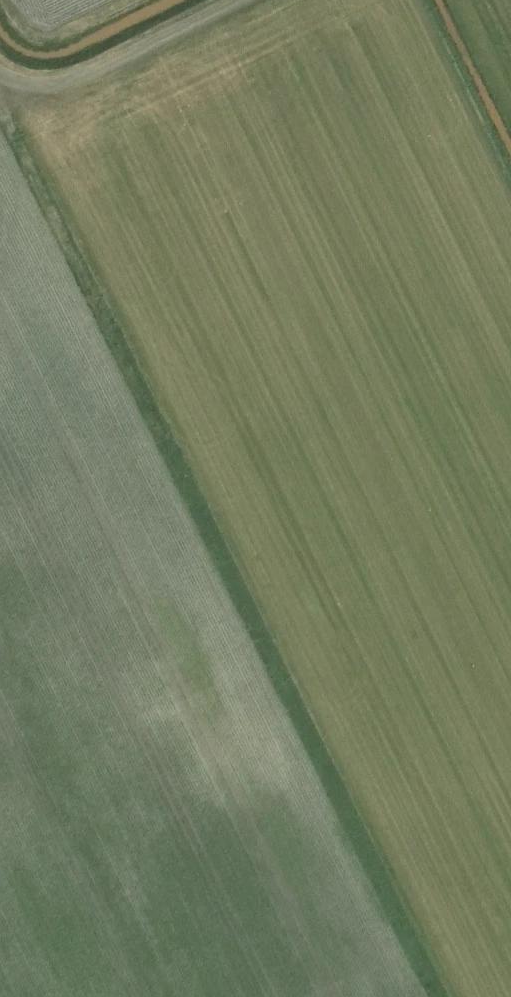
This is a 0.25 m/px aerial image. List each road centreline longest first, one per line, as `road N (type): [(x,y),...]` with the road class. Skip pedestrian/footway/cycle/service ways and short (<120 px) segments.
road 1 (track): [(0,97),(436,996)]
road 2 (track): [(8,112),(231,0)]

